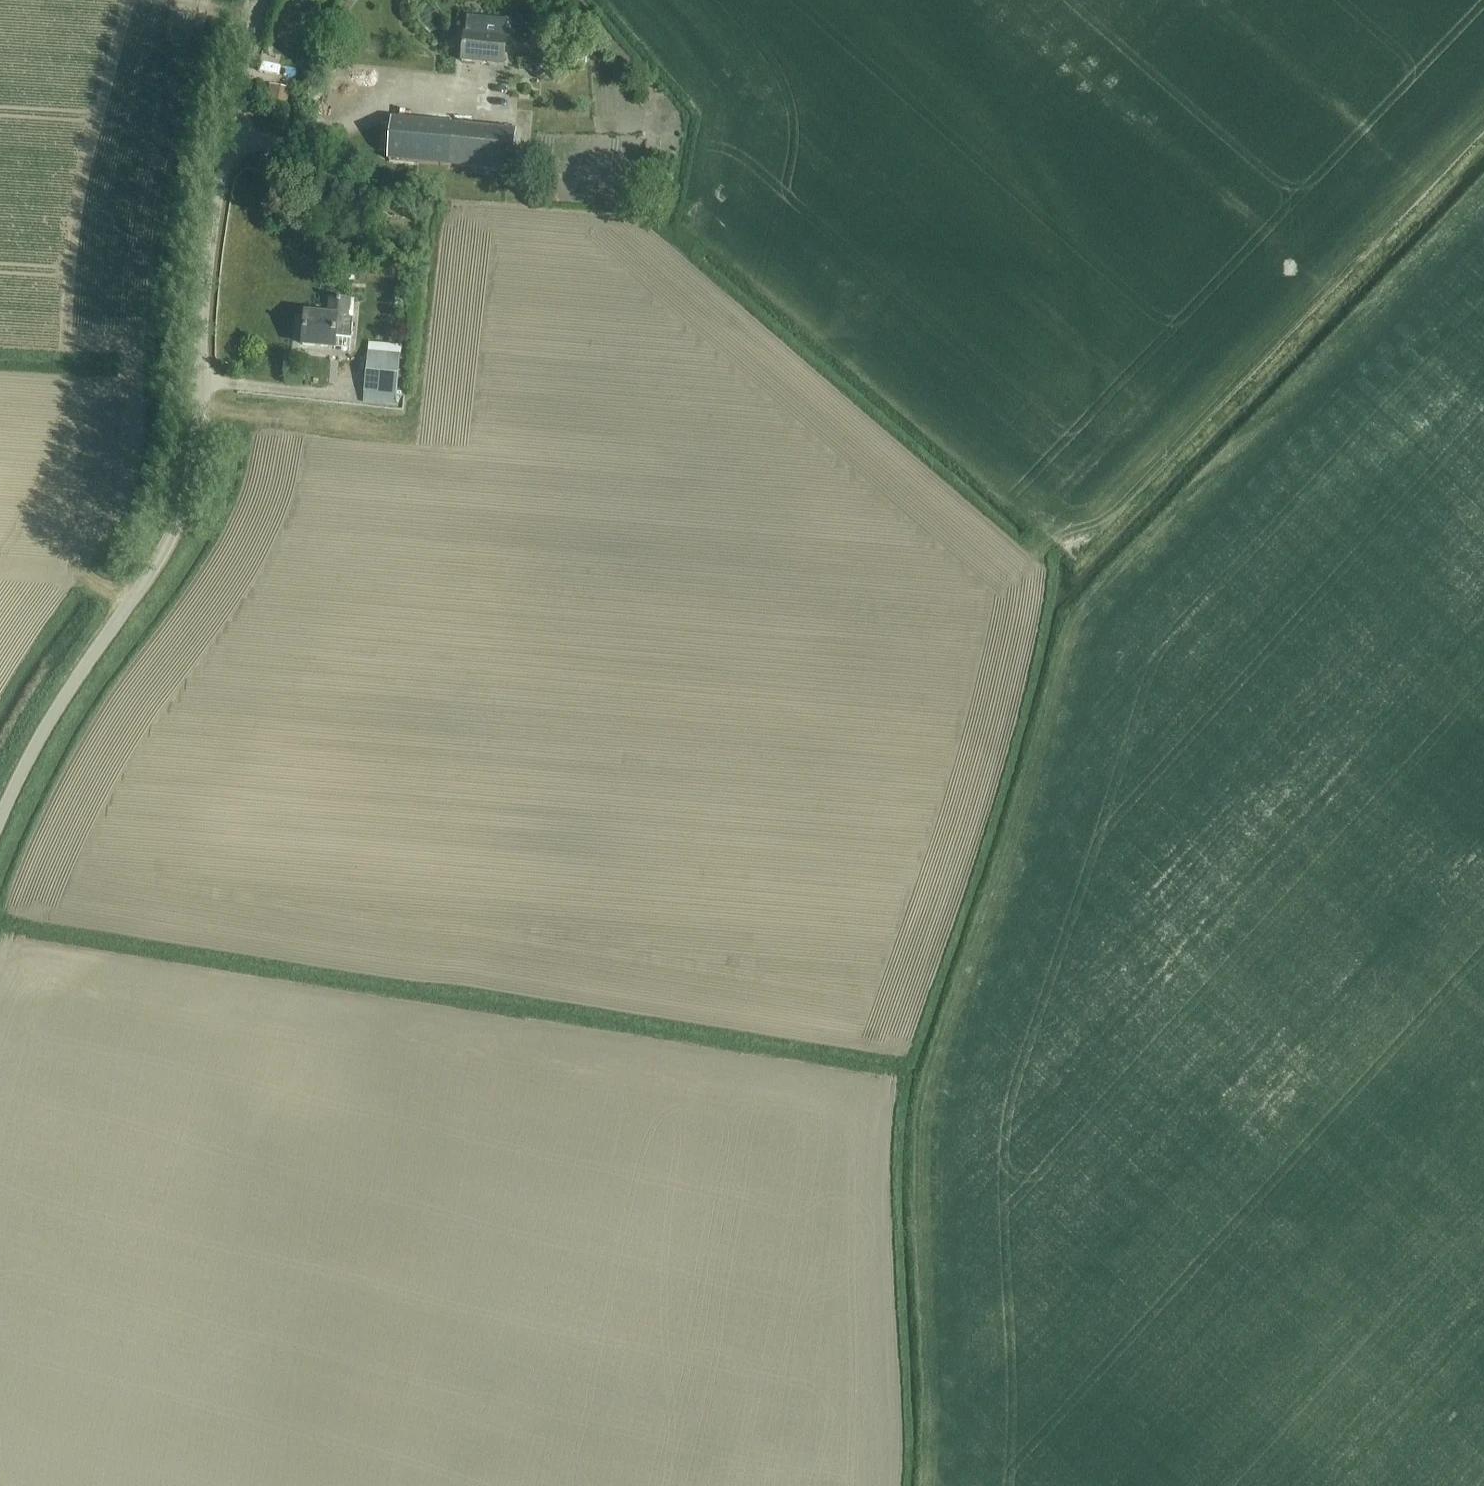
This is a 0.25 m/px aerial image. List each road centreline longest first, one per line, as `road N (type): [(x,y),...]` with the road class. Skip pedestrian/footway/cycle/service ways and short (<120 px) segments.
road 1 (unclassified): [(0,824),(45,728),(182,516),(212,237),(266,0)]

